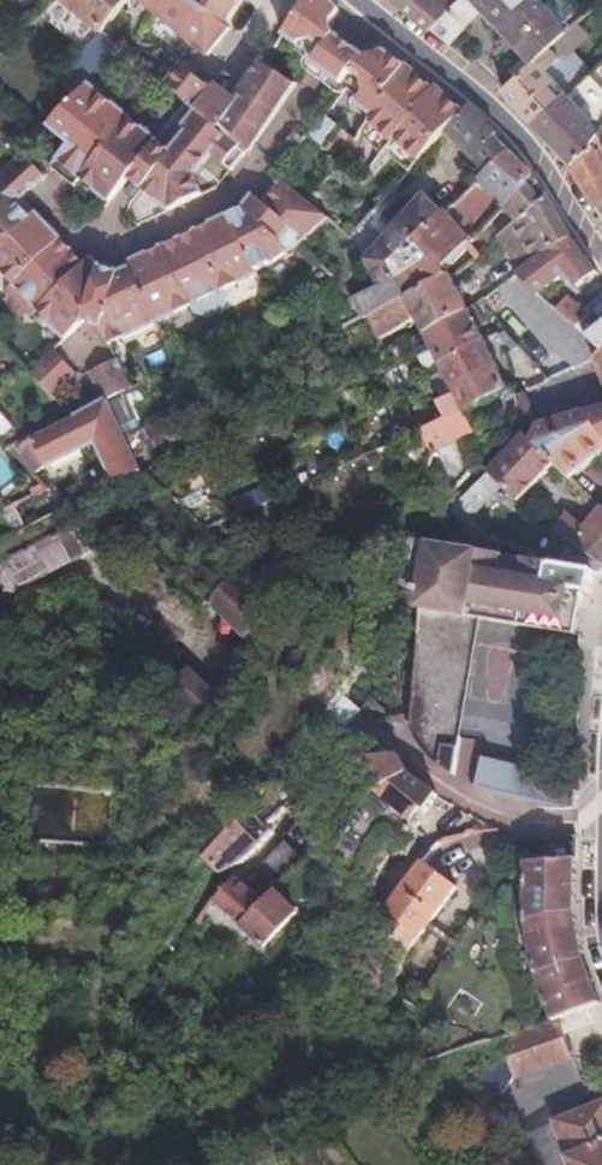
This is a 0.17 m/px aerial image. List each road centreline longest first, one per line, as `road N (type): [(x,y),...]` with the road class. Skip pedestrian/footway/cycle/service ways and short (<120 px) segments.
road 1 (residential): [(349,0),(503,119),(540,159),(601,256)]

